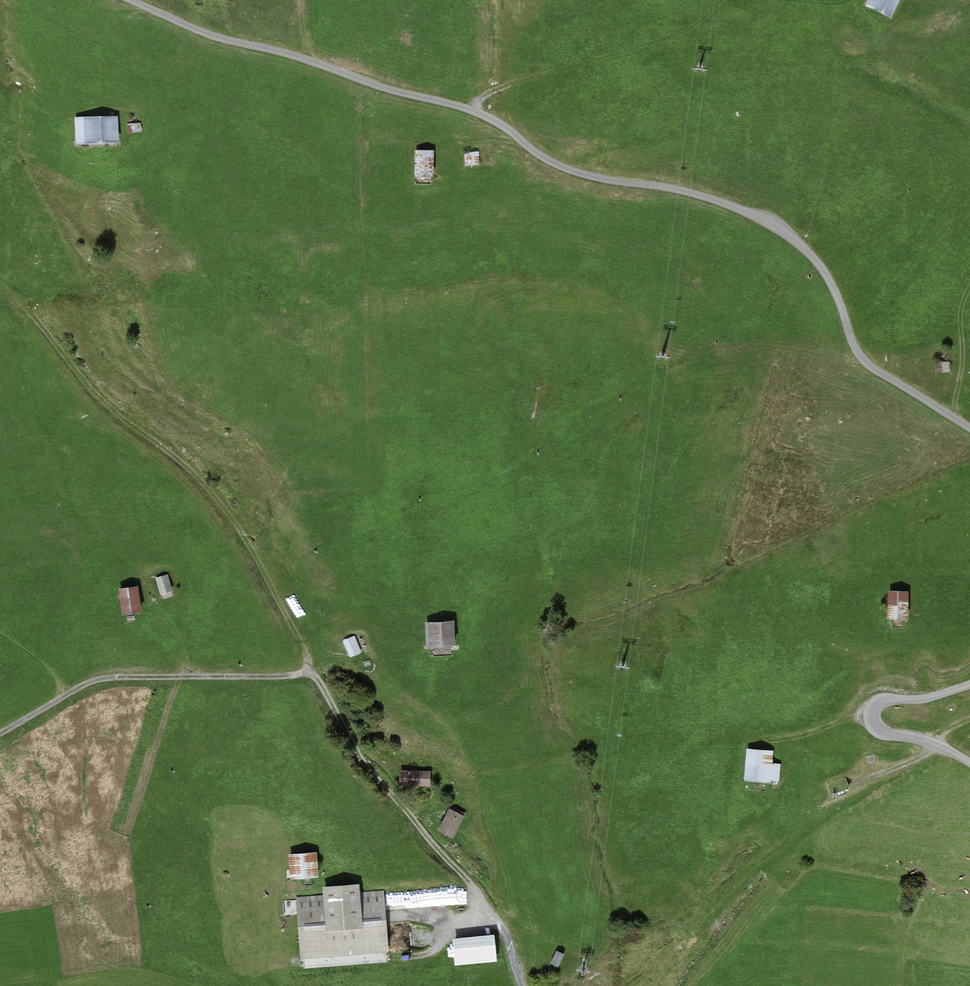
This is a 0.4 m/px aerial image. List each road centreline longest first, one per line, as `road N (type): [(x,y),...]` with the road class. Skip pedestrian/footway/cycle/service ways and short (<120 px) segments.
road 1 (track): [(0,282),(91,390),(221,504),(359,752),(502,926),(523,985)]
road 2 (unclassified): [(134,0),(219,39),(484,115),(553,166),(709,199),(789,231),(830,278)]
road 3 (track): [(638,985),(798,834),(888,771),(941,746)]
road 4 (track): [(0,732),(117,673),(316,677)]
road 5 (unclassified): [(969,684),(881,702),(873,717),(881,730),(969,764)]
road 6 (unclassified): [(969,426),(860,358),(830,278)]

